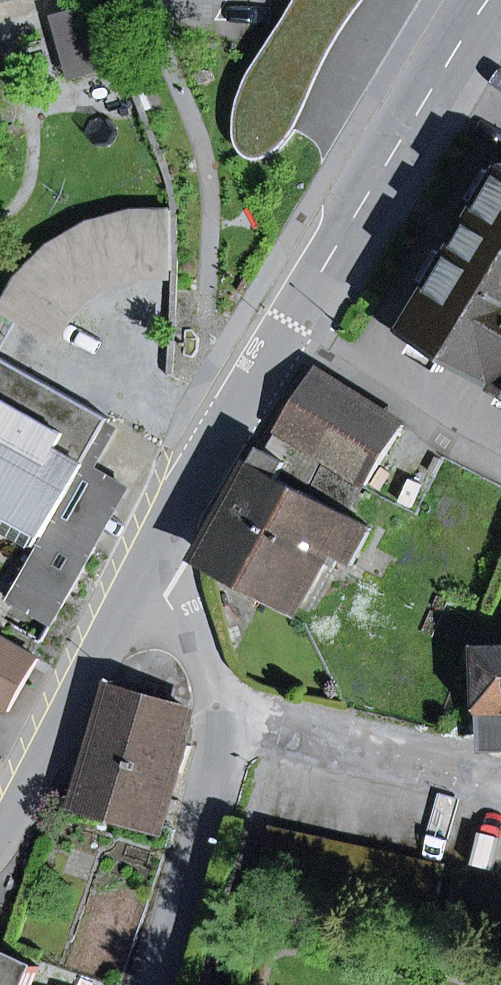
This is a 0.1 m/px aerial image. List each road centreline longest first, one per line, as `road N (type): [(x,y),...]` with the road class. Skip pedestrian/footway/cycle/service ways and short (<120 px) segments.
road 1 (residential): [(484,0),(145,581)]
road 2 (residential): [(145,581),(204,636),(225,721),(158,984)]
road 3 (residential): [(145,581),(0,819)]

